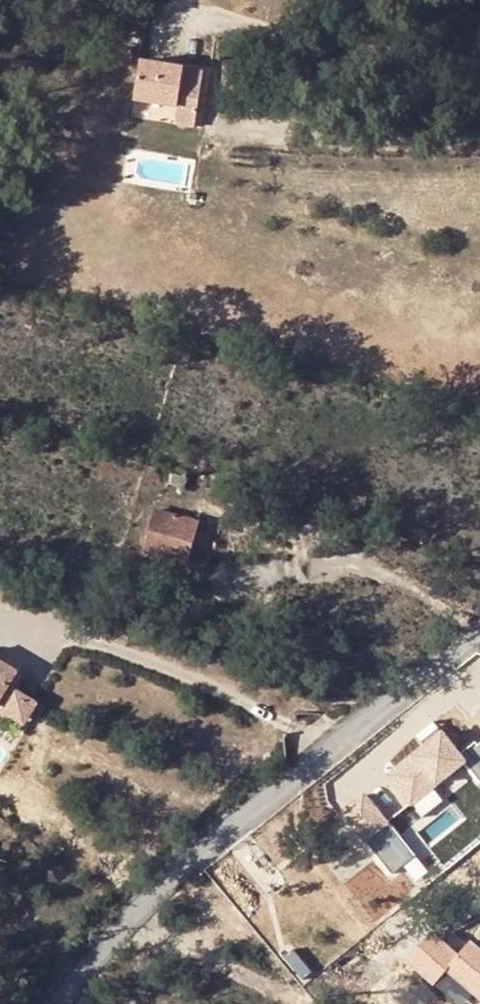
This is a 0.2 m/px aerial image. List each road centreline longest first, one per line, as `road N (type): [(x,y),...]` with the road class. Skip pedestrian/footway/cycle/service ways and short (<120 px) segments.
road 1 (residential): [(479,619),(178,853),(59,1003)]

